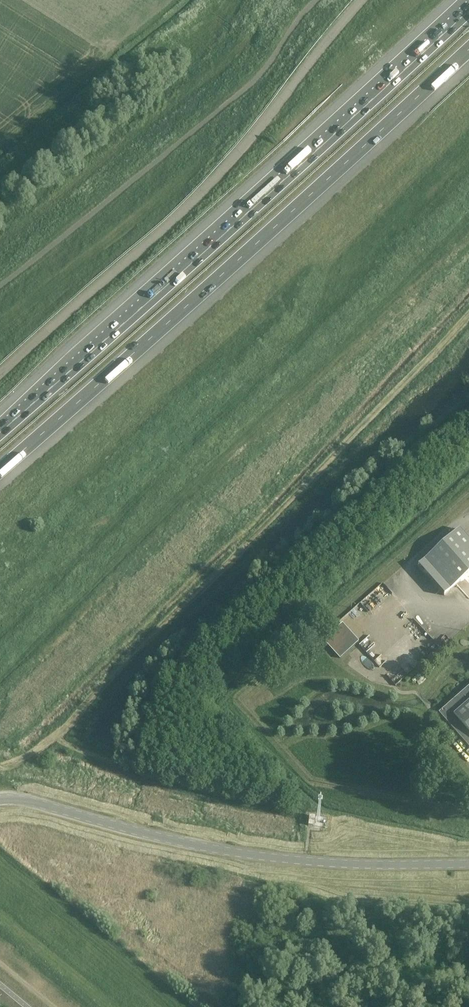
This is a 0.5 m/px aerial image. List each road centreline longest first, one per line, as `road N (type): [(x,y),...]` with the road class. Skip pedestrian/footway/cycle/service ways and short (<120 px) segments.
road 1 (motorway): [(0,469),(468,47)]
road 2 (motorway): [(468,9),(0,431)]
road 3 (unclassified): [(361,0),(170,224),(0,377)]
road 4 (tertiary): [(468,864),(246,855),(0,799)]

